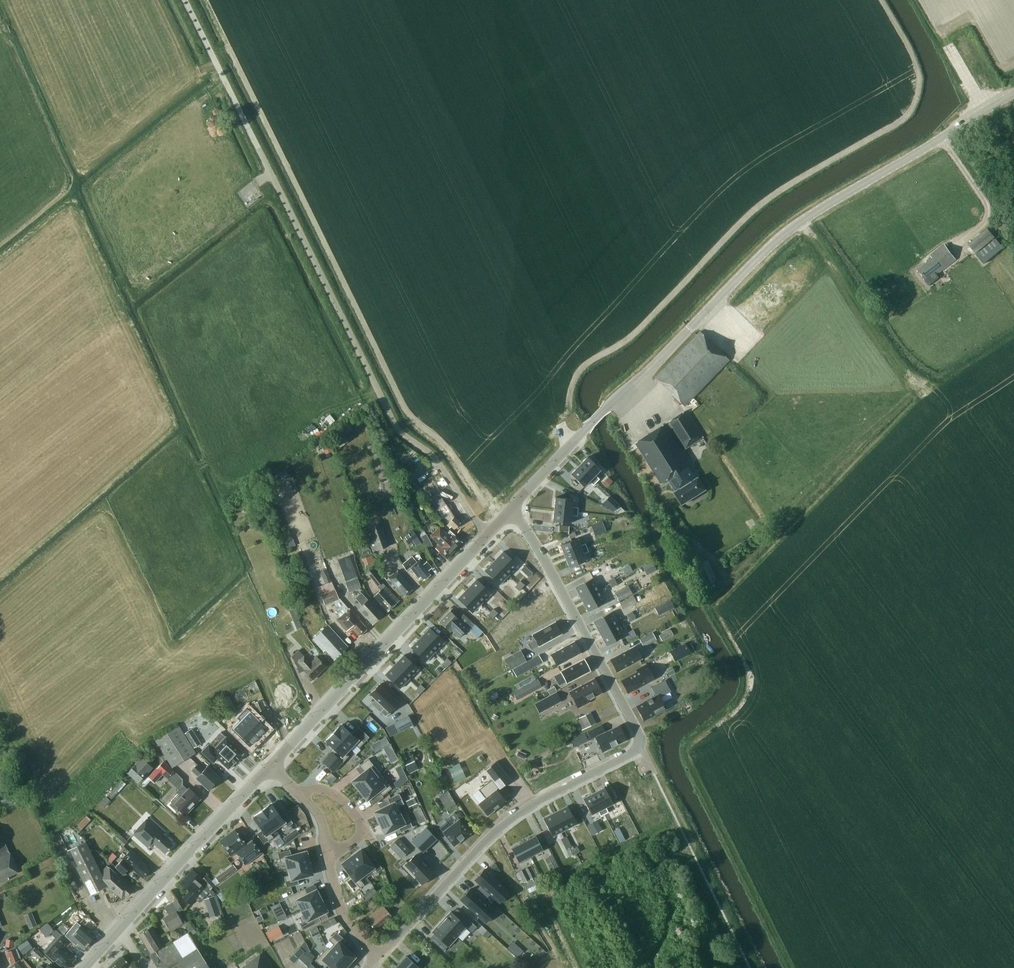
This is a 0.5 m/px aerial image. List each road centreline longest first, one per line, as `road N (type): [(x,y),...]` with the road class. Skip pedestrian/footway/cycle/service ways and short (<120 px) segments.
road 1 (tertiary): [(513,508),(776,241),(1013,94)]
road 2 (residential): [(379,955),(491,836),(532,804),(621,759),(638,739),(513,508)]
road 3 (tertiary): [(269,766),(513,508)]
road 4 (tertiary): [(82,967),(269,766)]
road 5 (track): [(491,836),(557,956)]
road 6 (residential): [(301,793),(314,788),(340,797),(366,826),(364,836),(327,860)]

